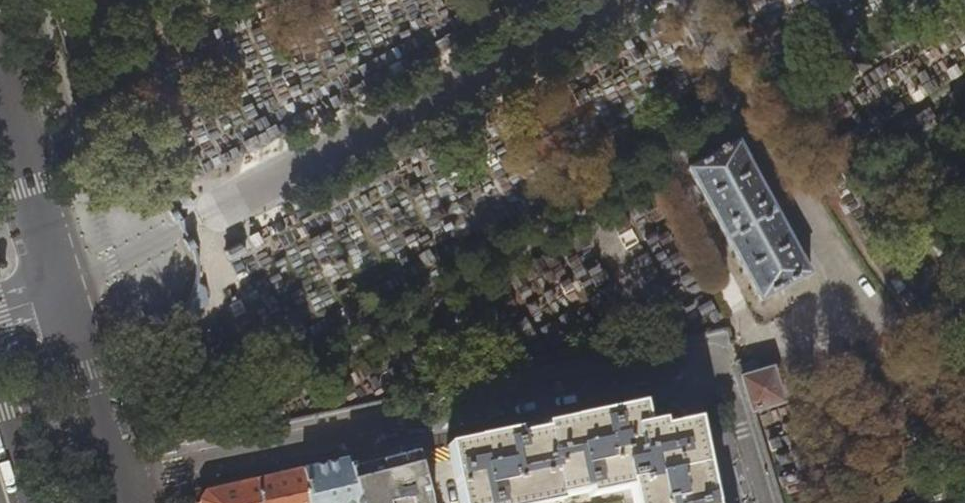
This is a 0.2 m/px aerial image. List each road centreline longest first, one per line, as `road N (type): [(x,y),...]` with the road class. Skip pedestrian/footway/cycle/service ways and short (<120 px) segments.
road 1 (residential): [(663,364),(121,483)]
road 2 (primary): [(64,292),(0,90)]
road 3 (primary): [(121,483),(64,292)]
road 4 (residential): [(764,502),(719,368),(695,360),(663,364)]

